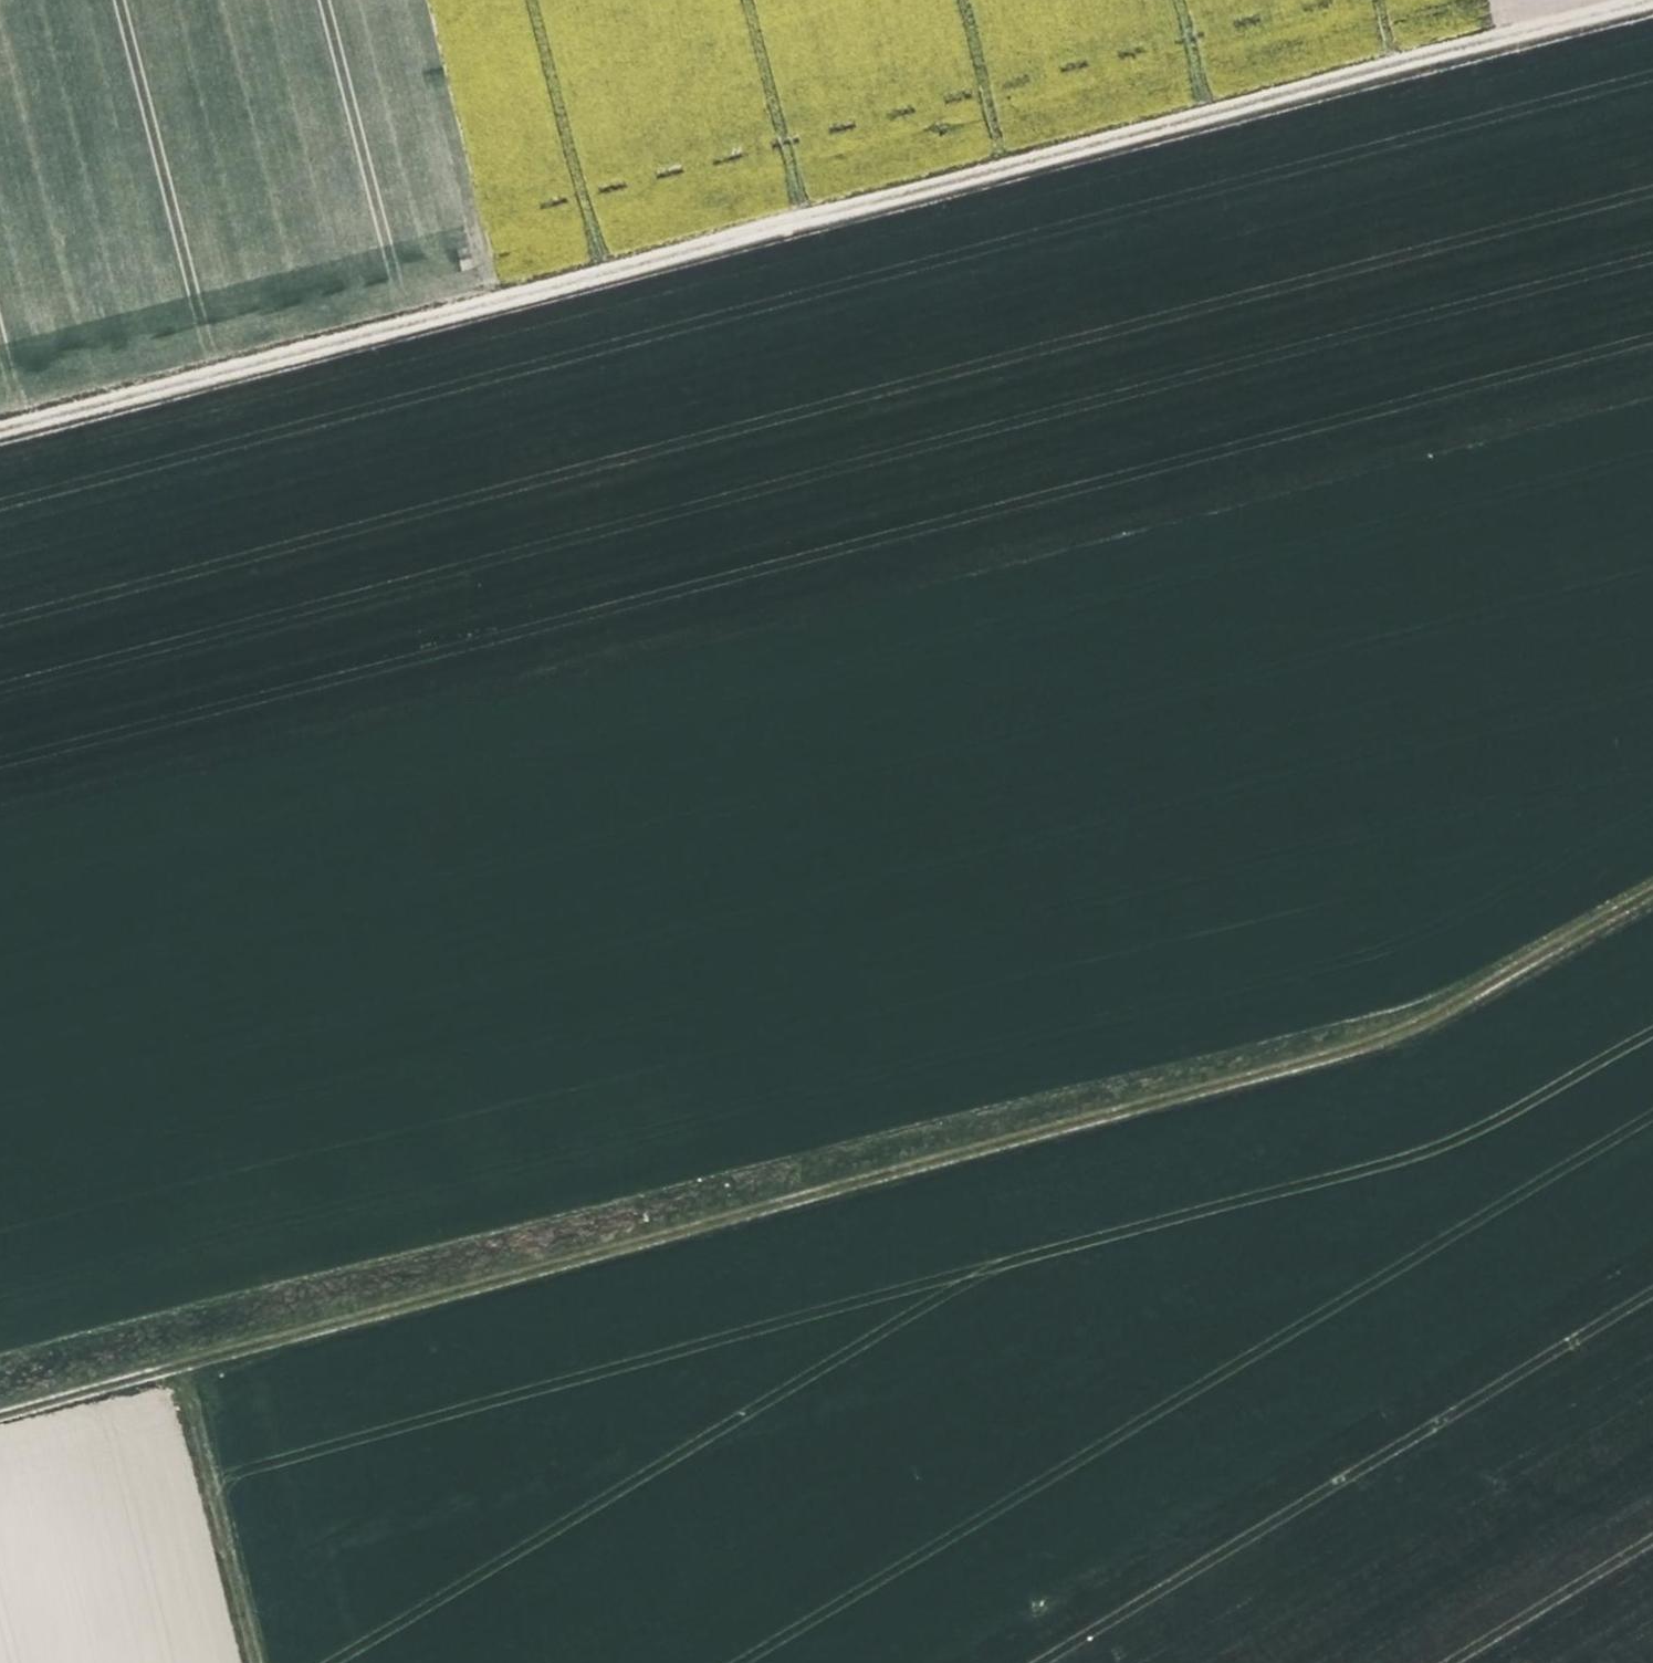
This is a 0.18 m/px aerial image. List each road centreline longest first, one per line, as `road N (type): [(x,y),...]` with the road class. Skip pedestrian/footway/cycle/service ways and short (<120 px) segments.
road 1 (track): [(0,1402),(1413,1030),(1652,901)]
road 2 (track): [(0,431),(1652,4)]
road 3 (track): [(172,1361),(249,1662)]

